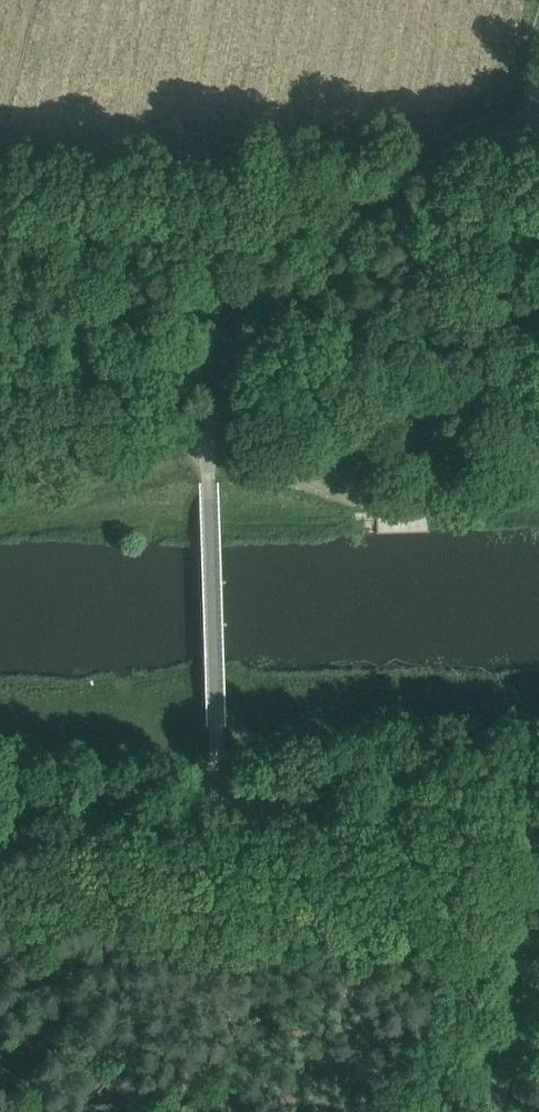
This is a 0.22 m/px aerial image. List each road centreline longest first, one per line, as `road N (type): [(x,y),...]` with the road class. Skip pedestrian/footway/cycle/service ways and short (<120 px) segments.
road 1 (unclassified): [(487,1111),(537,816),(224,818),(205,363),(214,321),(254,253),(311,208),(538,109)]
road 2 (track): [(224,818),(0,823)]

